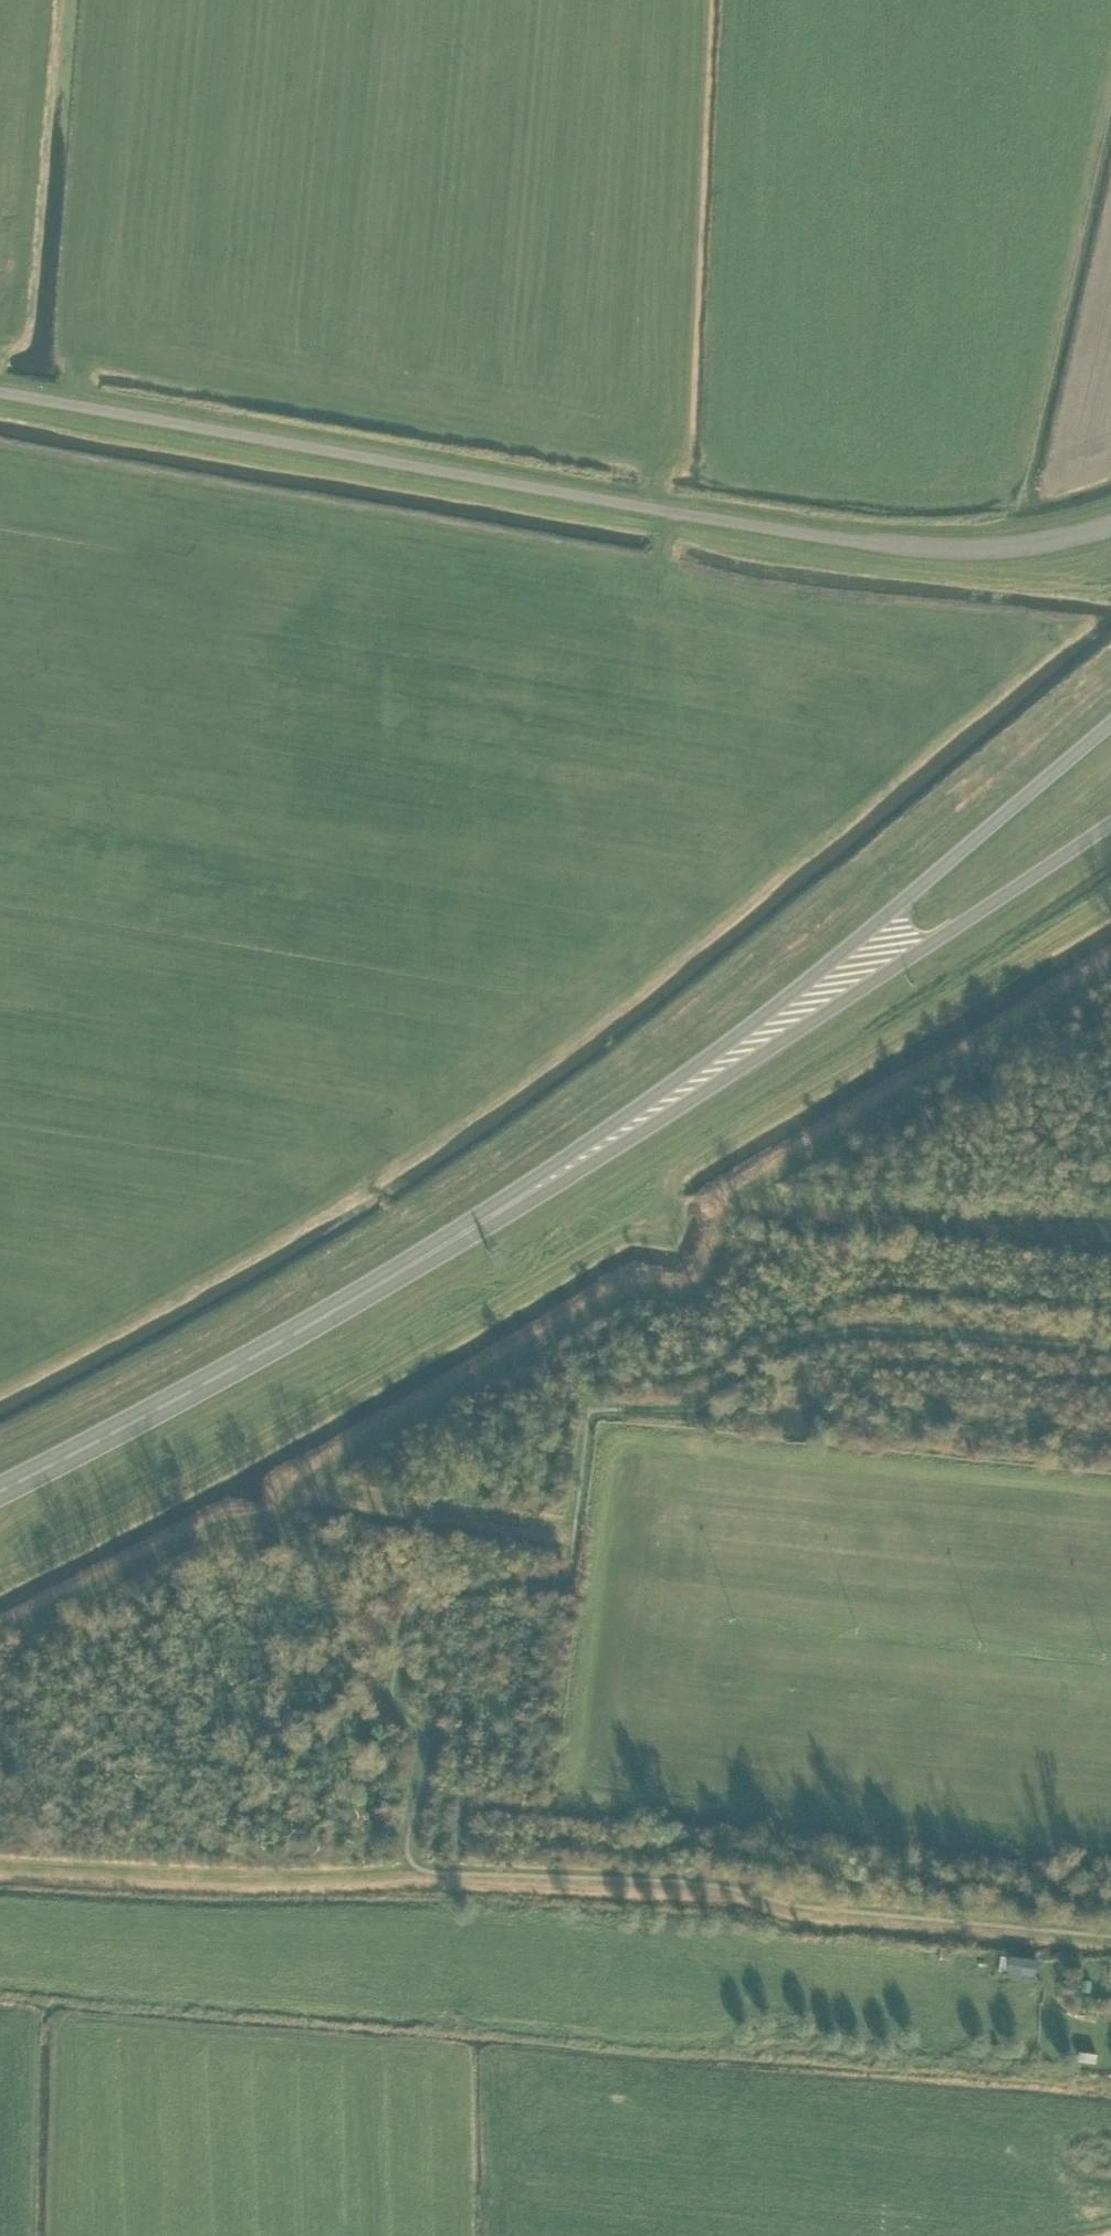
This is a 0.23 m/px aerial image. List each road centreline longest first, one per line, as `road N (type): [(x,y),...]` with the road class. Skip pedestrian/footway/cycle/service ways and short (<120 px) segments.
road 1 (unclassified): [(0,398),(933,553),(1018,551),(1110,532)]
road 2 (trunk): [(1110,725),(755,1022),(488,1219)]
road 3 (trunk): [(488,1219),(561,1183),(1110,822)]
road 4 (trunk): [(0,1492),(284,1340),(488,1219)]

